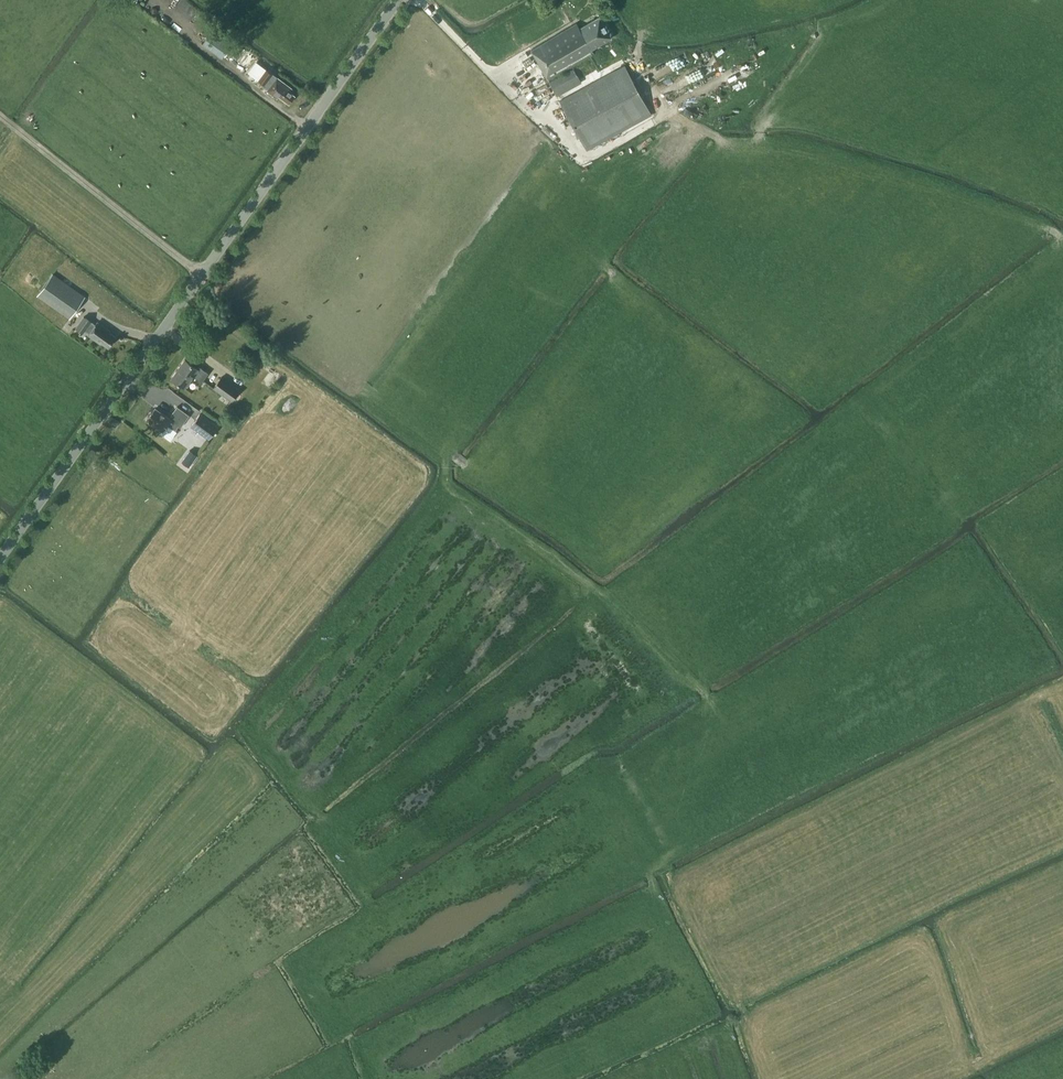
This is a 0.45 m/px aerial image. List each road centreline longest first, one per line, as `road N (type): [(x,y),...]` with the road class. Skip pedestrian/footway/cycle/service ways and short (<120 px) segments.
road 1 (tertiary): [(0,557),(397,0)]

